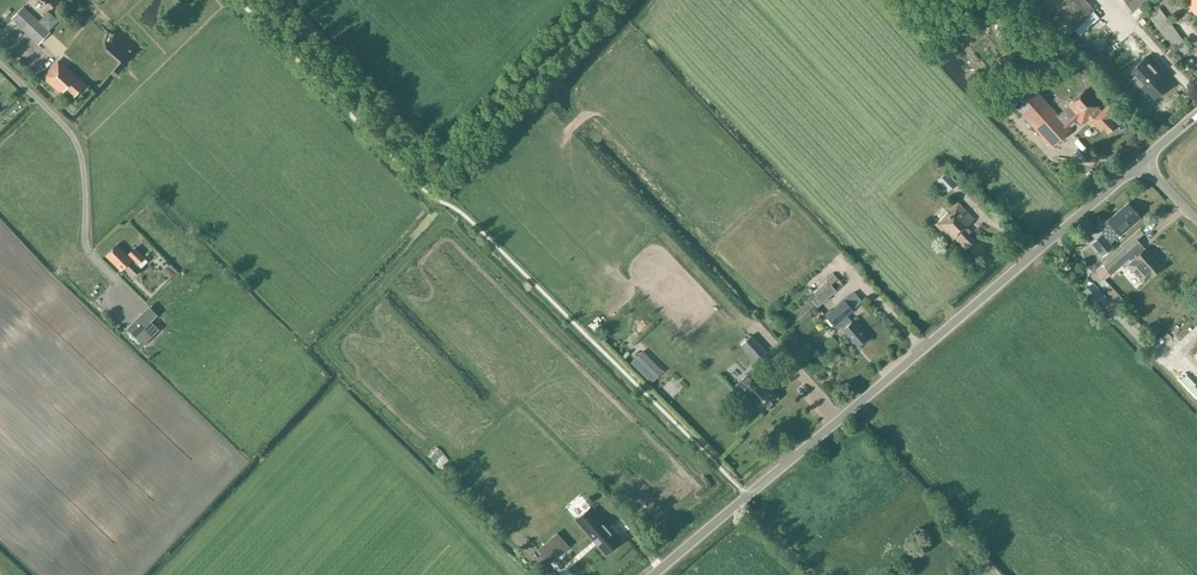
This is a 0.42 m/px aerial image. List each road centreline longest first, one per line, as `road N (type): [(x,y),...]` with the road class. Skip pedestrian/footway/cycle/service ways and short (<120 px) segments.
road 1 (unclassified): [(653,574),(1143,161)]

